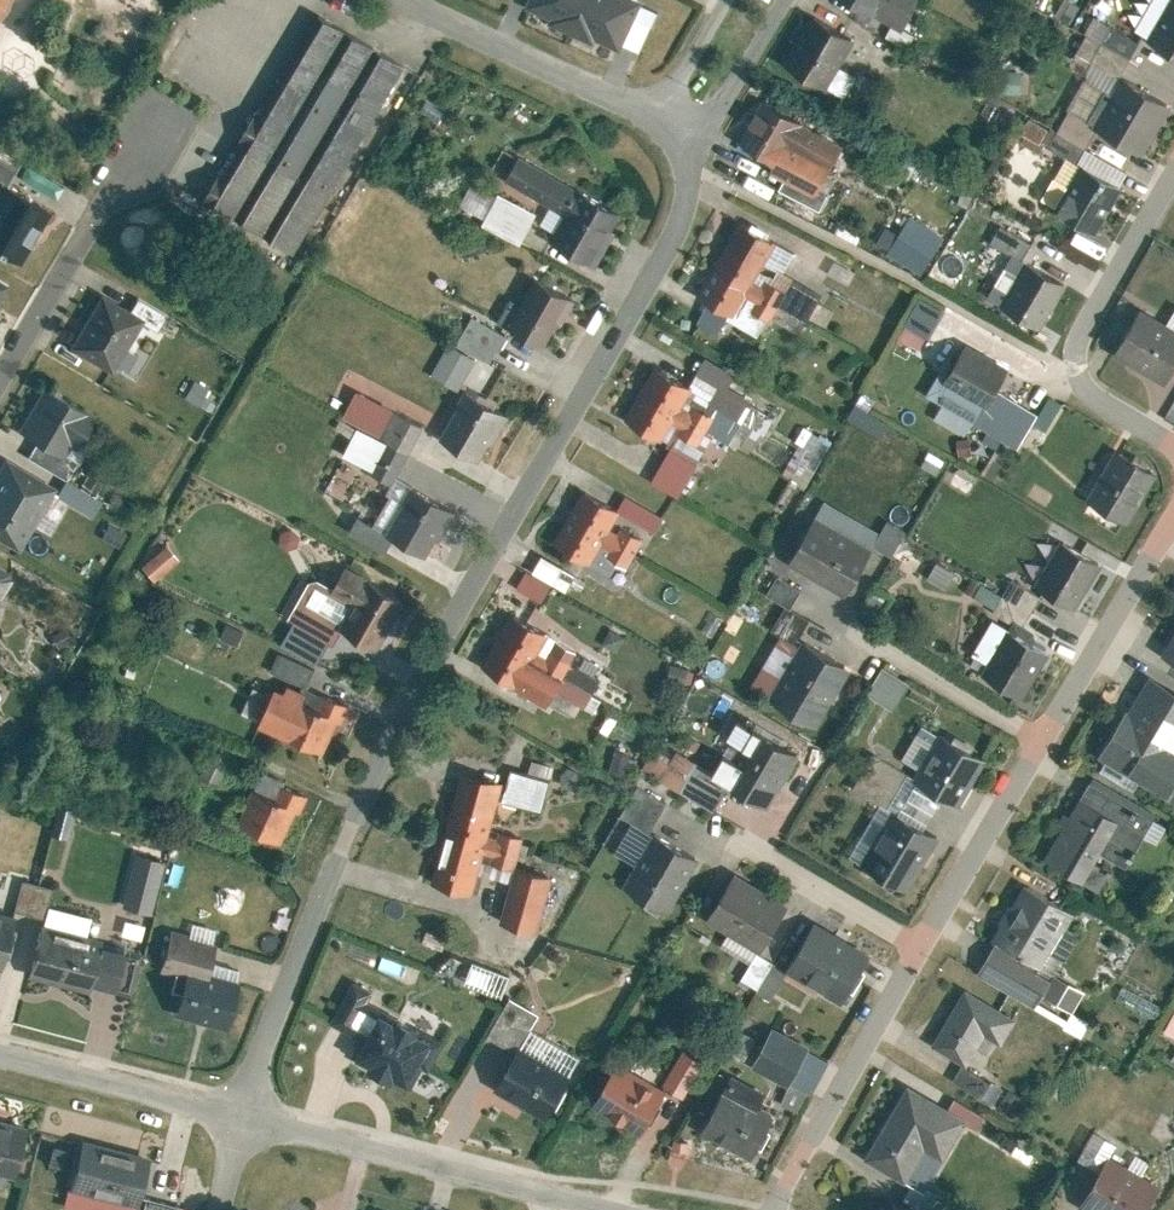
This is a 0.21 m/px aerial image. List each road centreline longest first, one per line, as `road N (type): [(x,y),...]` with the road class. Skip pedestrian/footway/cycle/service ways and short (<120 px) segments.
road 1 (residential): [(693,139),(685,221),(464,595),(355,813),(242,1116)]
road 2 (residential): [(242,1116),(622,1209)]
road 3 (residential): [(0,329),(199,0)]
road 4 (residential): [(1173,446),(1069,365),(1173,182)]
road 5 (residential): [(763,1209),(904,936)]
road 6 (residential): [(657,114),(406,0)]
road 7 (residential): [(1037,740),(1173,511)]
road 8 (residential): [(0,1045),(242,1116)]
road 9 (residential): [(904,936),(1037,740)]
road 10 (residential): [(848,628),(1037,740)]
road 11 (residential): [(742,845),(904,936)]
road 12 (residential): [(777,0),(693,139)]
road 13 (residential): [(723,0),(657,114)]

